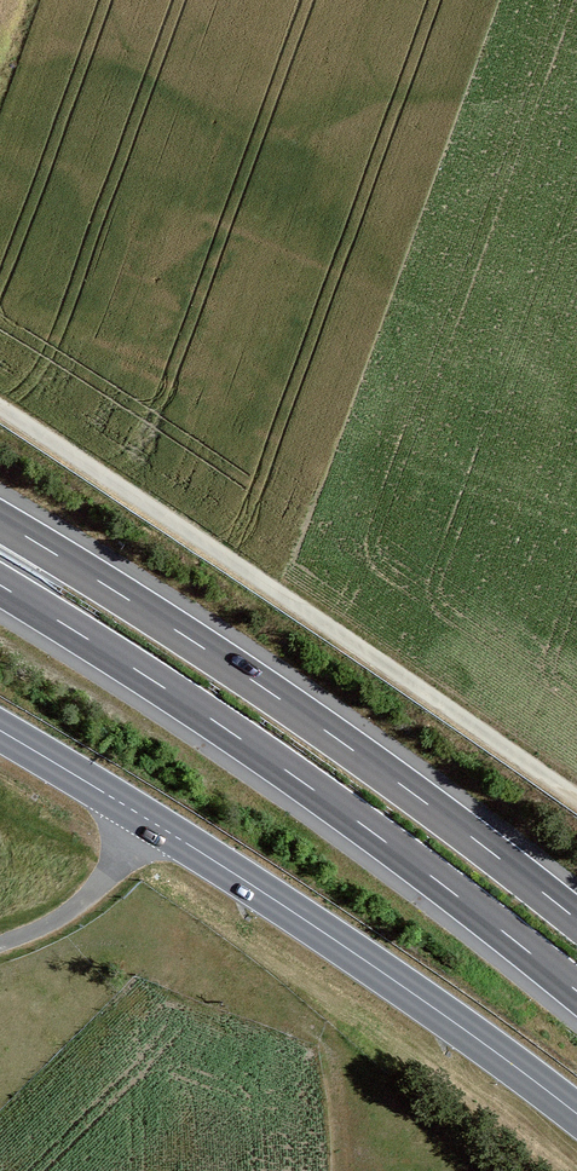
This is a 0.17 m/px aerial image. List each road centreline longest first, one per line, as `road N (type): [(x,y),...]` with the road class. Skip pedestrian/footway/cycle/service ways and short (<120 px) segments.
road 1 (motorway): [(0,585),(300,780),(576,991)]
road 2 (motorway): [(576,920),(333,736),(0,521)]
road 3 (track): [(0,409),(576,800)]
road 4 (secondary): [(0,731),(326,934),(576,1114)]

